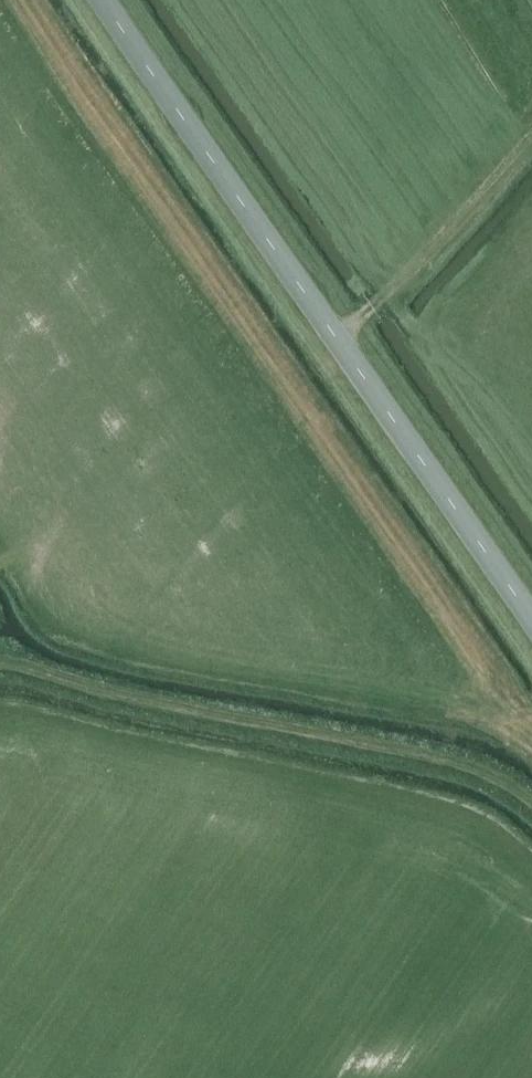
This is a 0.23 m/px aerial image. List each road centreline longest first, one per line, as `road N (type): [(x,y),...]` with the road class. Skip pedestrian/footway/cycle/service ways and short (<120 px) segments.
road 1 (secondary): [(531,619),(103,0)]
road 2 (track): [(531,803),(471,768),(165,708),(0,667)]

